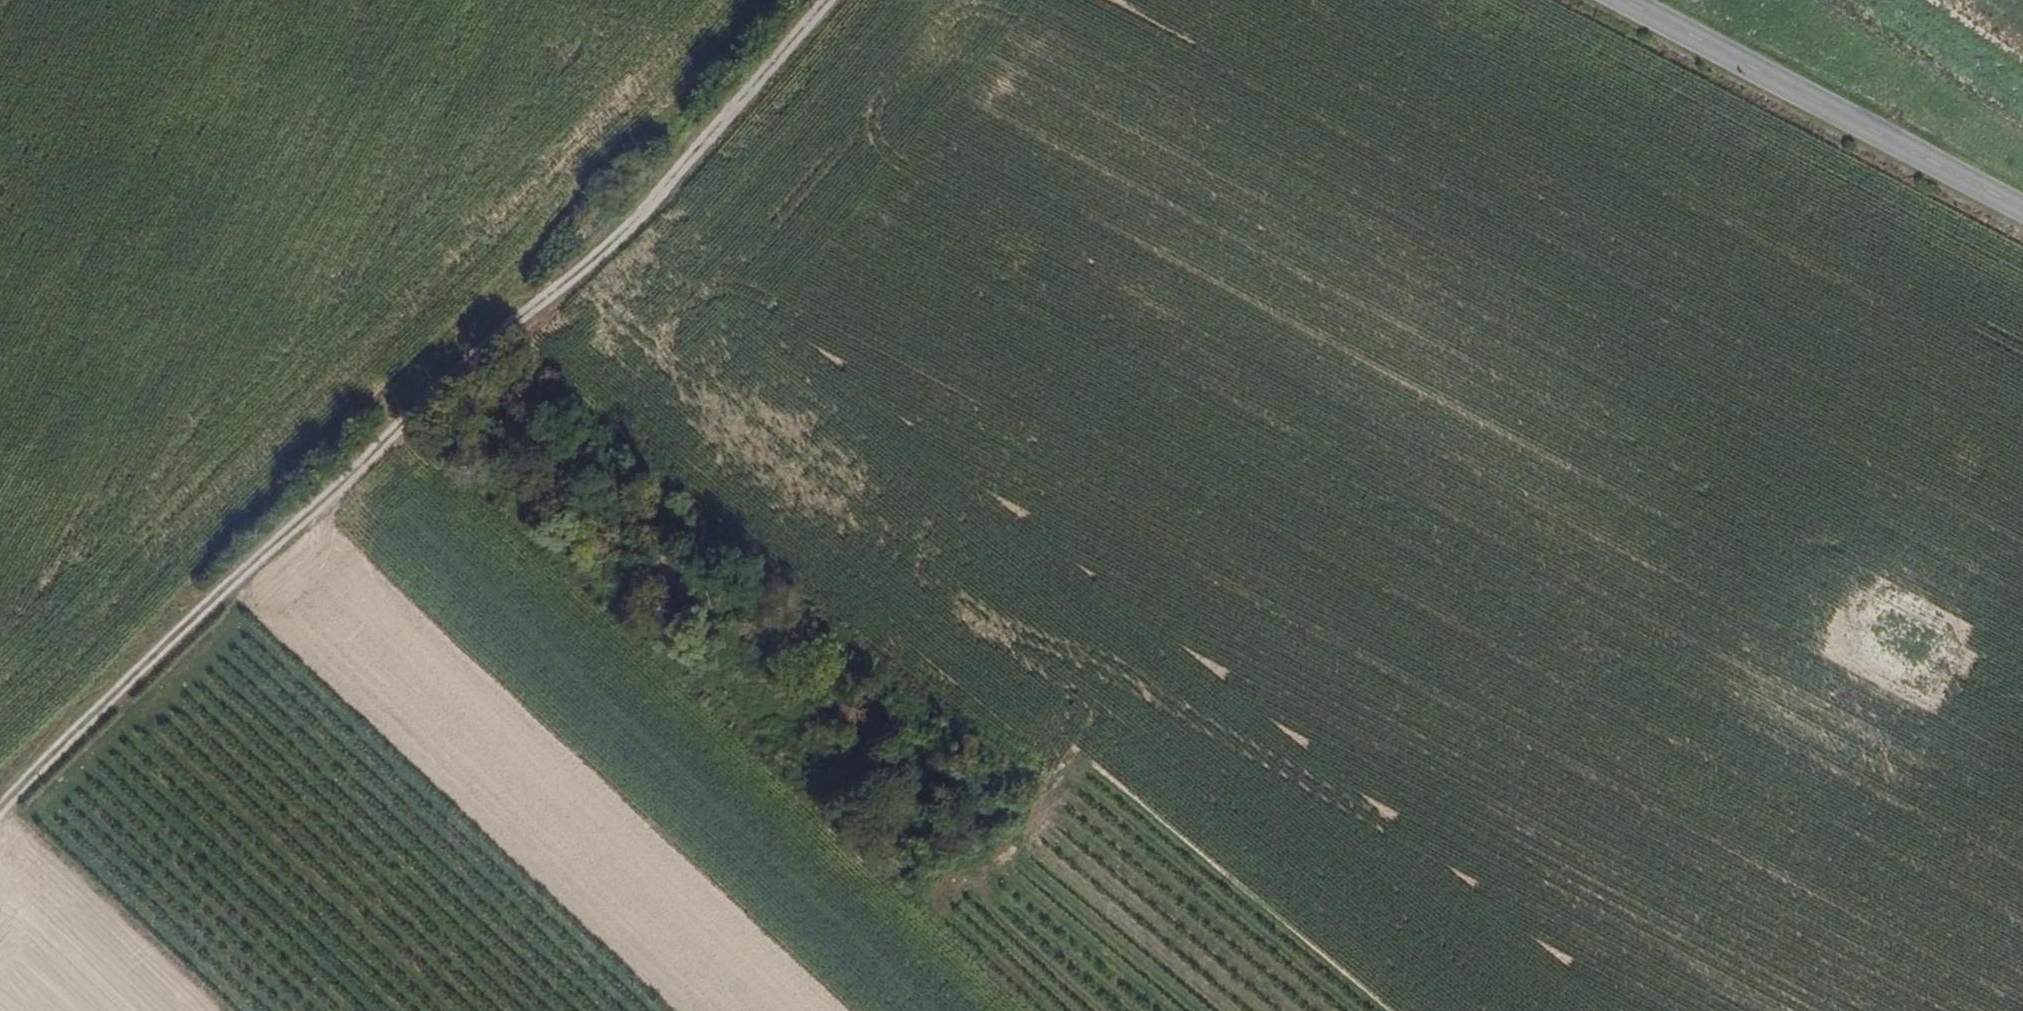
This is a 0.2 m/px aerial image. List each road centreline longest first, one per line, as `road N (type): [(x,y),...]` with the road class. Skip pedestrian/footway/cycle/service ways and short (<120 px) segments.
road 1 (track): [(0,809),(227,586),(373,458),(430,389),(627,230),(832,0)]
road 2 (tertiary): [(2022,214),(1615,0)]

